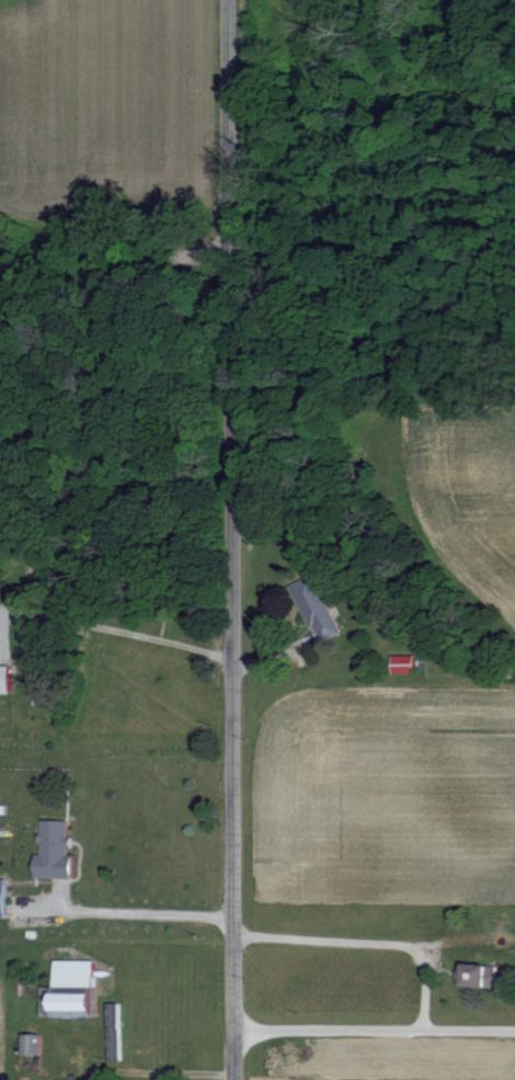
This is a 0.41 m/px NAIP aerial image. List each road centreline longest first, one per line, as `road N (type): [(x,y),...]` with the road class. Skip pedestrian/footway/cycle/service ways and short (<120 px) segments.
road 1 (residential): [(236,1079),(243,781),(229,0)]
road 2 (residential): [(0,278),(140,253),(232,252)]

